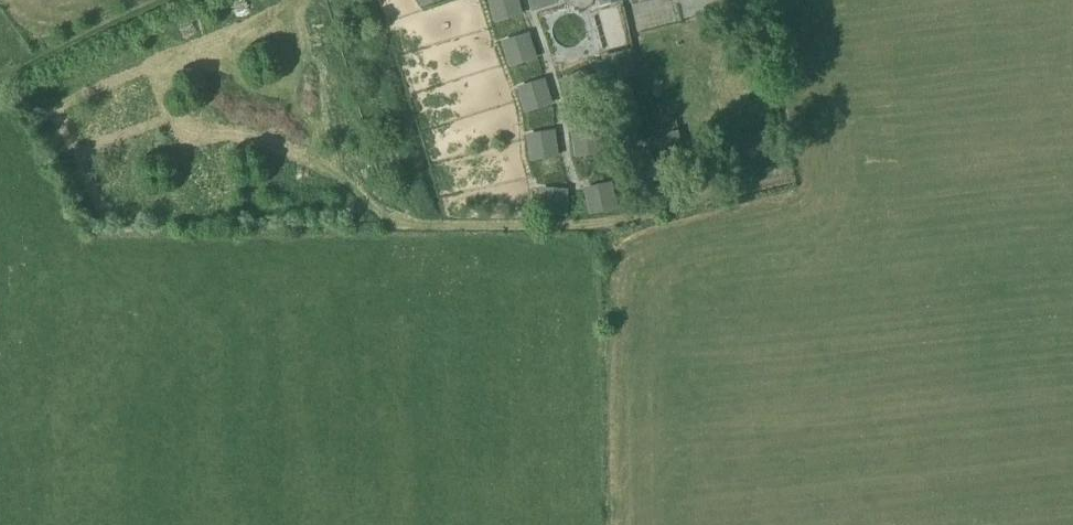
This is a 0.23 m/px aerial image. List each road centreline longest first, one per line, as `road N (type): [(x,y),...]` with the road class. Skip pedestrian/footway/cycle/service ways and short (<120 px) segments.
road 1 (track): [(0,83),(181,0)]

